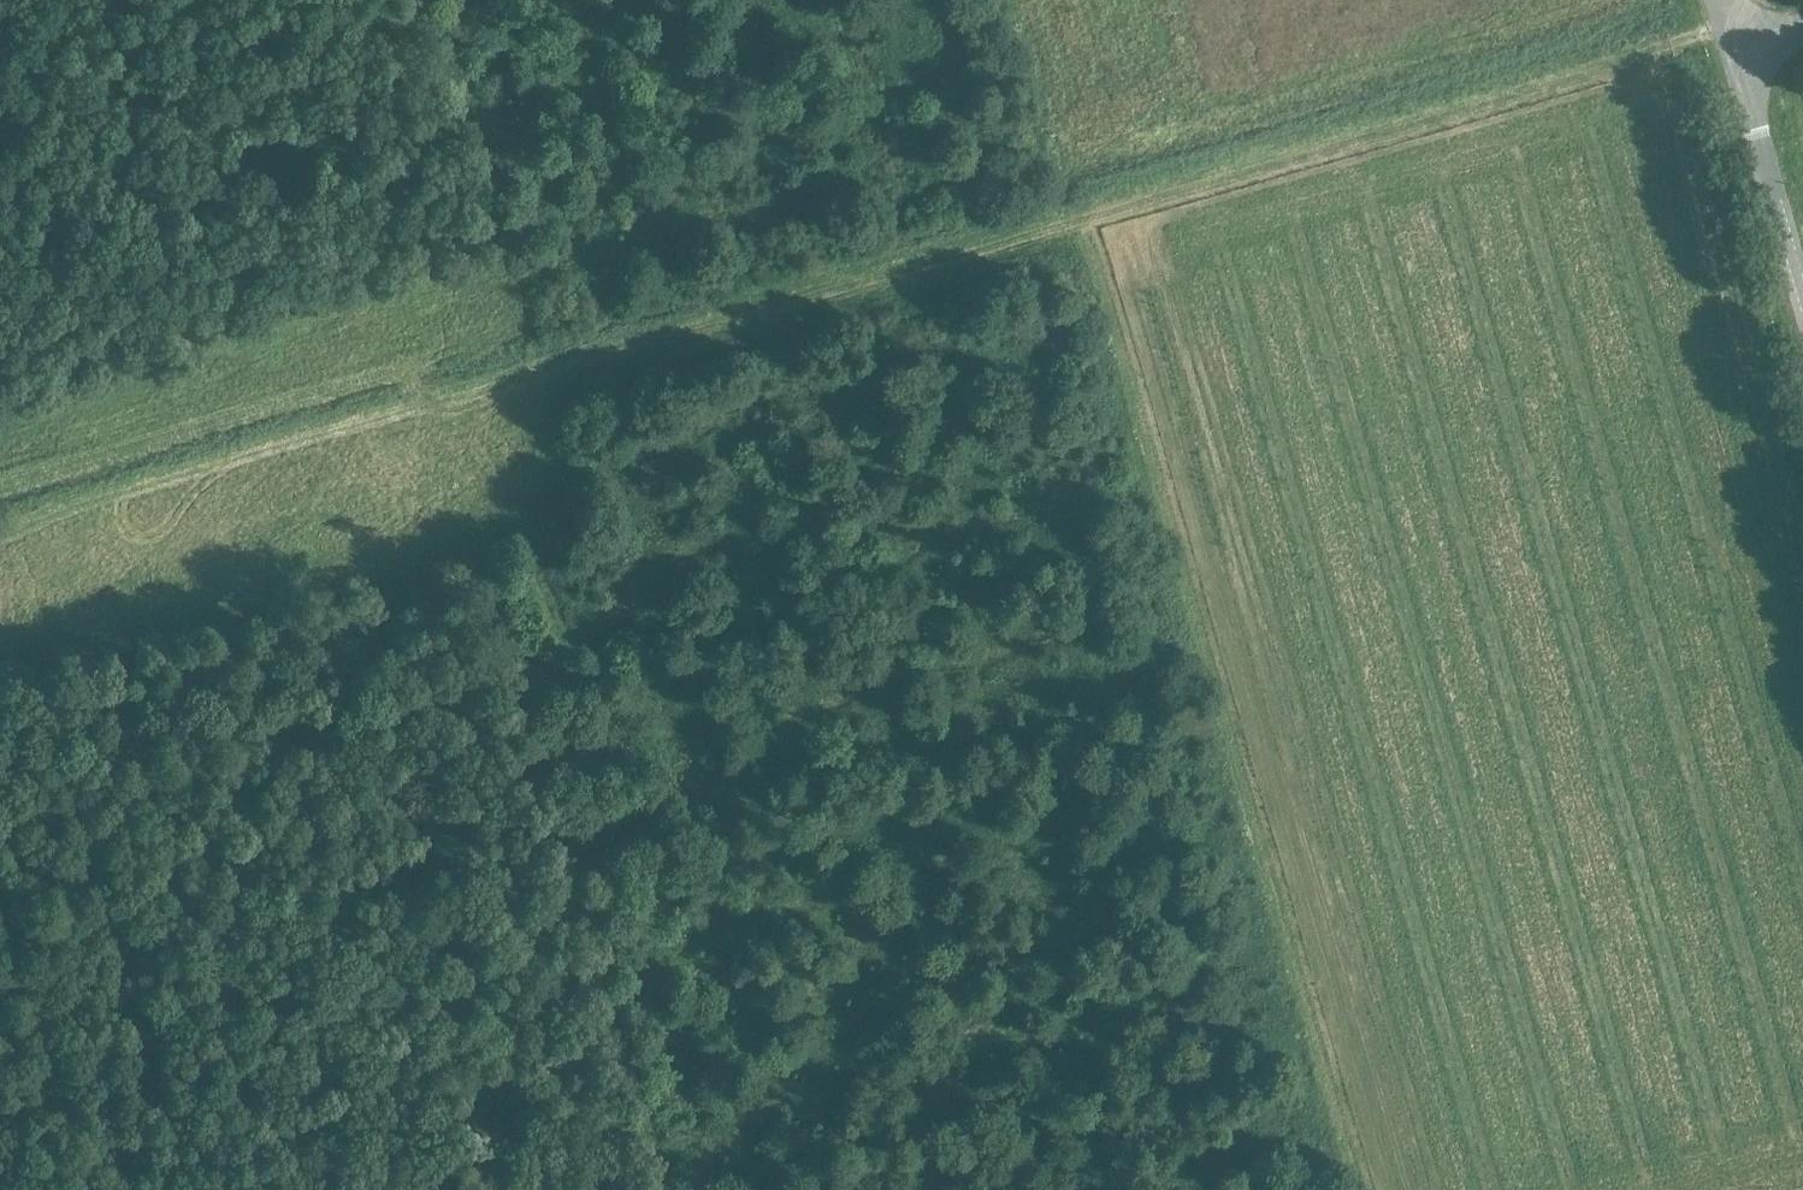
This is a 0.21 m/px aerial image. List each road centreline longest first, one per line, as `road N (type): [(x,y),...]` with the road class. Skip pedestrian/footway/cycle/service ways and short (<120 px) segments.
road 1 (tertiary): [(1802,268),(1741,54)]

